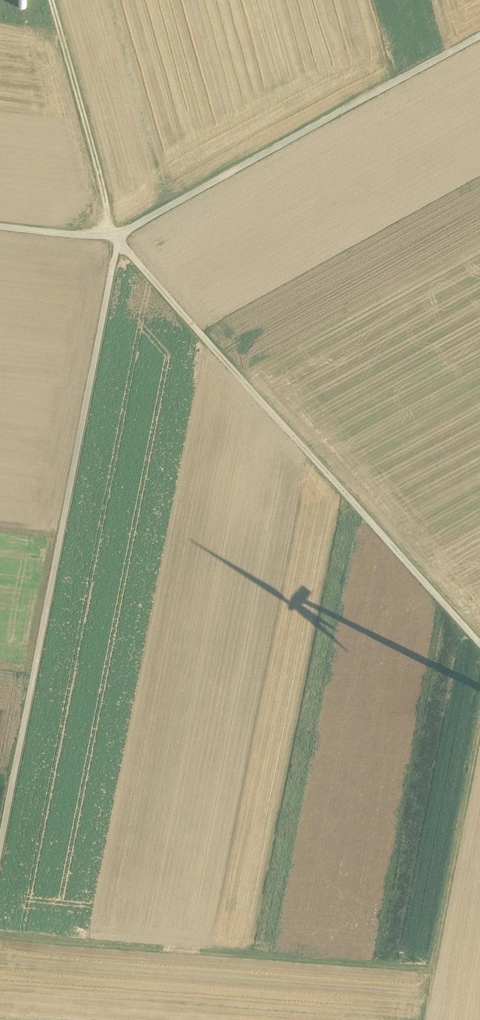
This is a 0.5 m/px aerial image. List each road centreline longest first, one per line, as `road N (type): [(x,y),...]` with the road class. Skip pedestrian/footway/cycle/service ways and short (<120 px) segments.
road 1 (track): [(479,727),(432,969),(0,936)]
road 2 (track): [(0,843),(117,235)]
road 3 (track): [(479,645),(117,235)]
road 4 (track): [(479,37),(117,235)]
road 5 (track): [(117,235),(51,0)]

